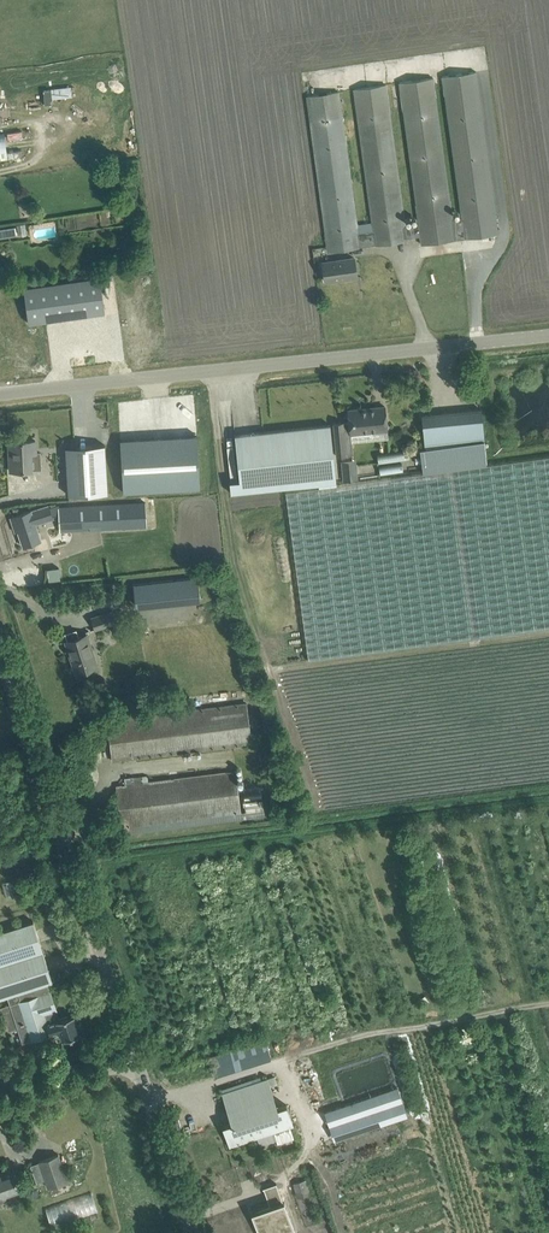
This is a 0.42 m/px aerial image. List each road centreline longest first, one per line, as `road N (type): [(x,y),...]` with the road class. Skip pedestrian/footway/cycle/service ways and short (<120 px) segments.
road 1 (unclassified): [(0,397),(548,337)]
road 2 (unclassified): [(140,1066),(0,645)]
road 3 (unclassified): [(196,1232),(140,1066)]
road 4 (unclassified): [(0,1113),(140,1066)]

